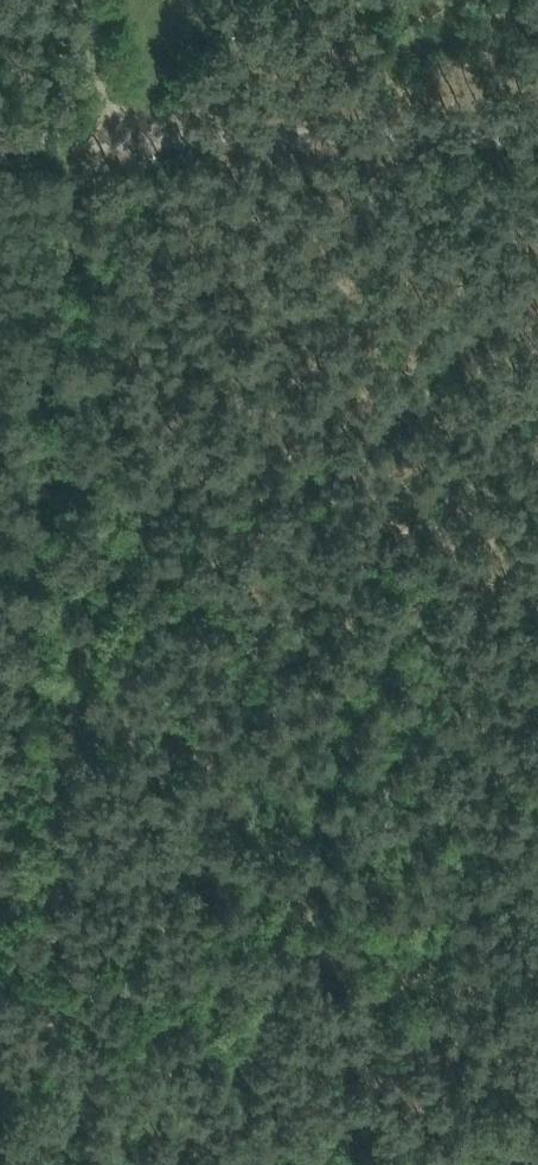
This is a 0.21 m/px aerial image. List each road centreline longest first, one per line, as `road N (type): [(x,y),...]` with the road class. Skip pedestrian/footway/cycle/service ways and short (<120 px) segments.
road 1 (track): [(90,142),(0,876)]
road 2 (track): [(537,133),(0,145)]
road 3 (track): [(282,0),(167,142)]
road 4 (track): [(79,0),(128,142)]

